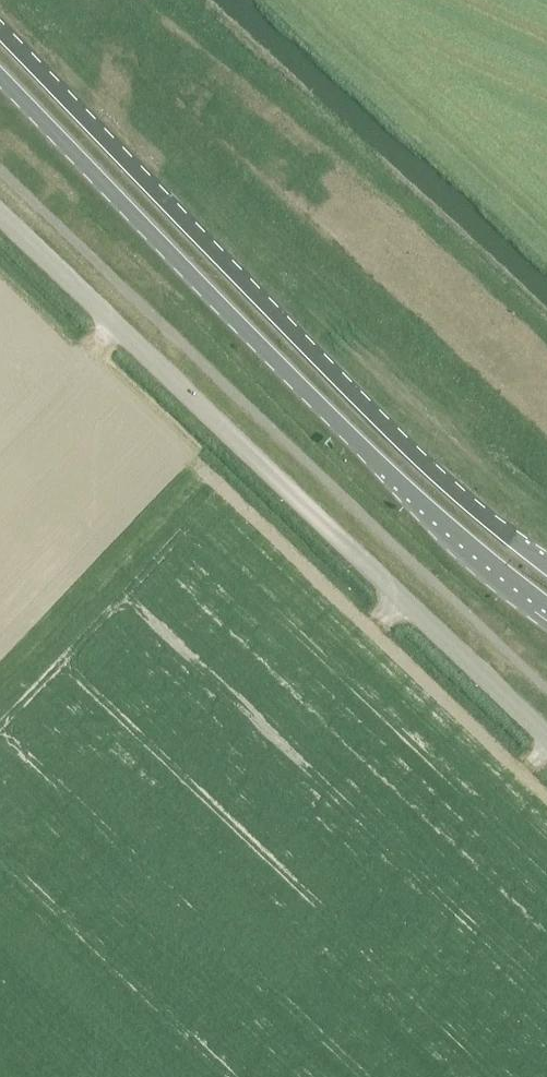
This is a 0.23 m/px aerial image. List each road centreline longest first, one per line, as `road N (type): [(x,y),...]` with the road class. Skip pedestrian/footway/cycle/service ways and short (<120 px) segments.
road 1 (primary): [(0,76),(381,471),(546,612)]
road 2 (primary): [(546,564),(376,419),(0,30)]
road 3 (unclassified): [(546,739),(0,216)]

